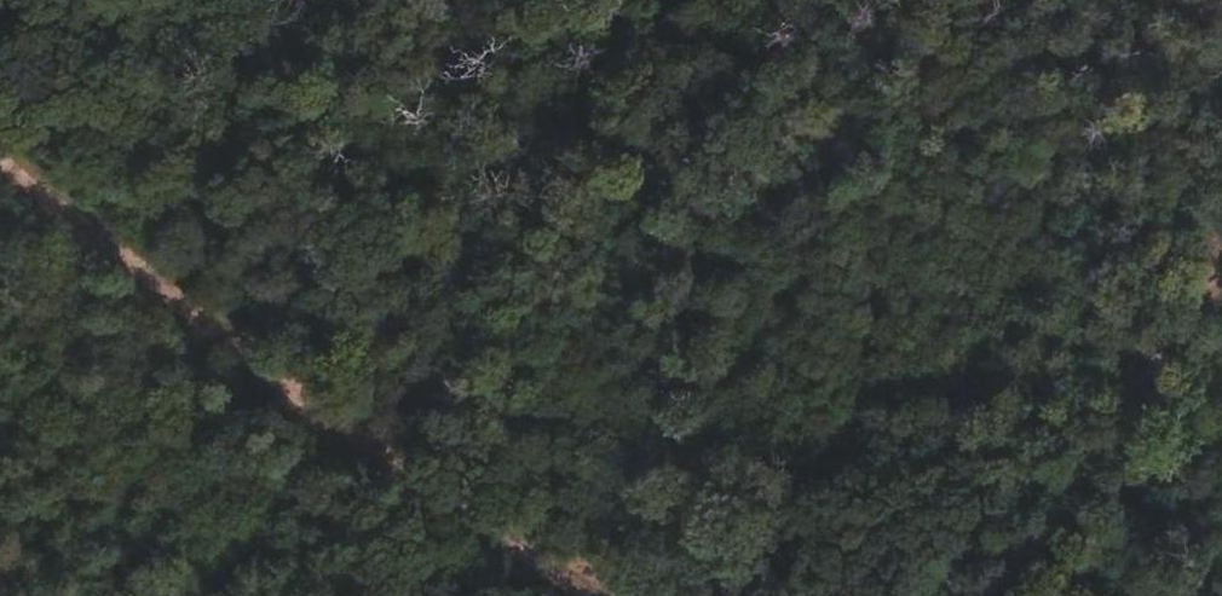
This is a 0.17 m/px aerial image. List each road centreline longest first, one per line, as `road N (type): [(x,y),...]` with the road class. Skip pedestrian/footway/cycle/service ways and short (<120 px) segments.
road 1 (track): [(0,179),(569,595)]
road 2 (track): [(1221,279),(987,595)]

